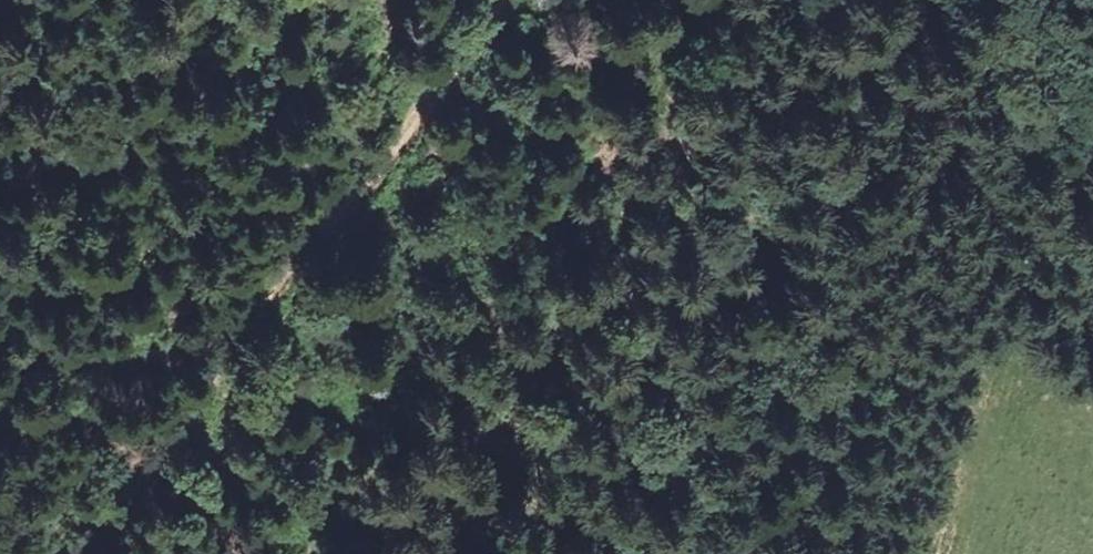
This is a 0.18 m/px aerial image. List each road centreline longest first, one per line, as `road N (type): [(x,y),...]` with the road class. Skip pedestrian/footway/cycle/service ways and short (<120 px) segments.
road 1 (track): [(507,0),(477,48),(330,218),(192,409),(57,553)]

